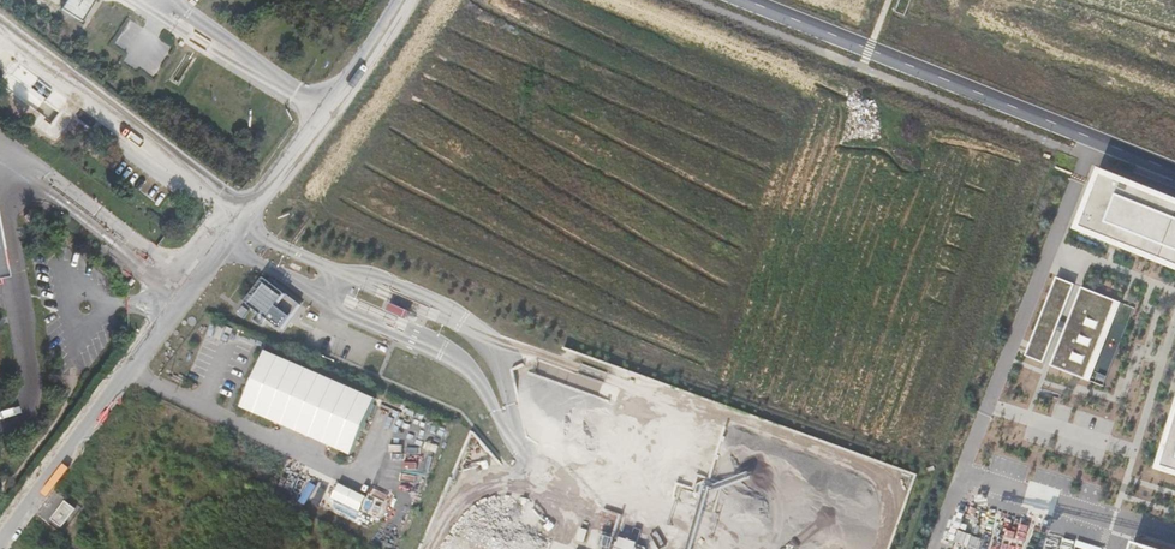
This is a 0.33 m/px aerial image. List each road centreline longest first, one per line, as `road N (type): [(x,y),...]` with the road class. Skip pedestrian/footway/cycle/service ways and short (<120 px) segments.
road 1 (unclassified): [(0,541),(402,0)]
road 2 (unclassified): [(742,0),(1174,172)]

